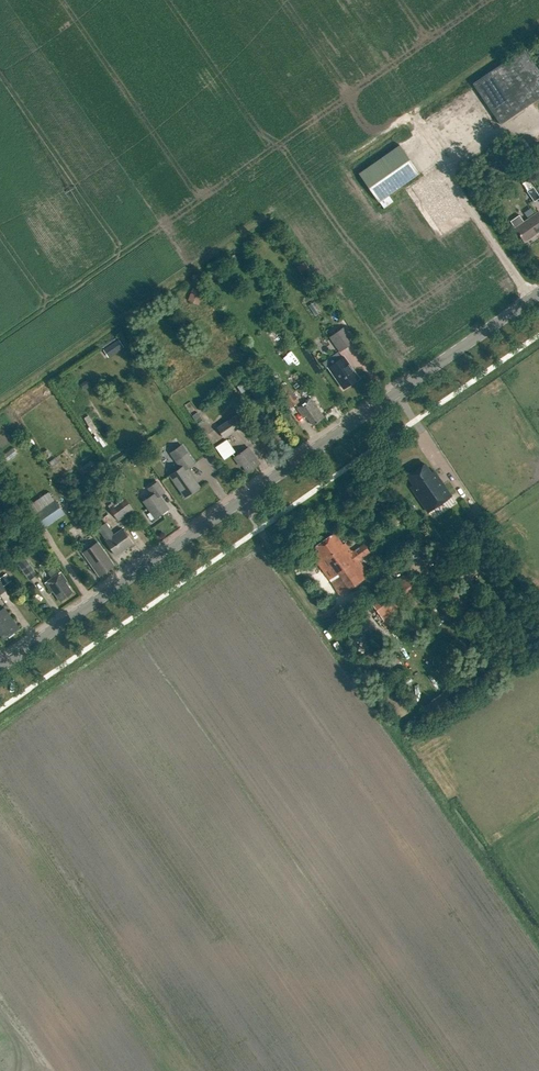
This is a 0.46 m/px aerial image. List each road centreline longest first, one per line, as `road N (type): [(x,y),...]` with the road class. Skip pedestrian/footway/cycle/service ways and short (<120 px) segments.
road 1 (tertiary): [(0,667),(538,293)]

